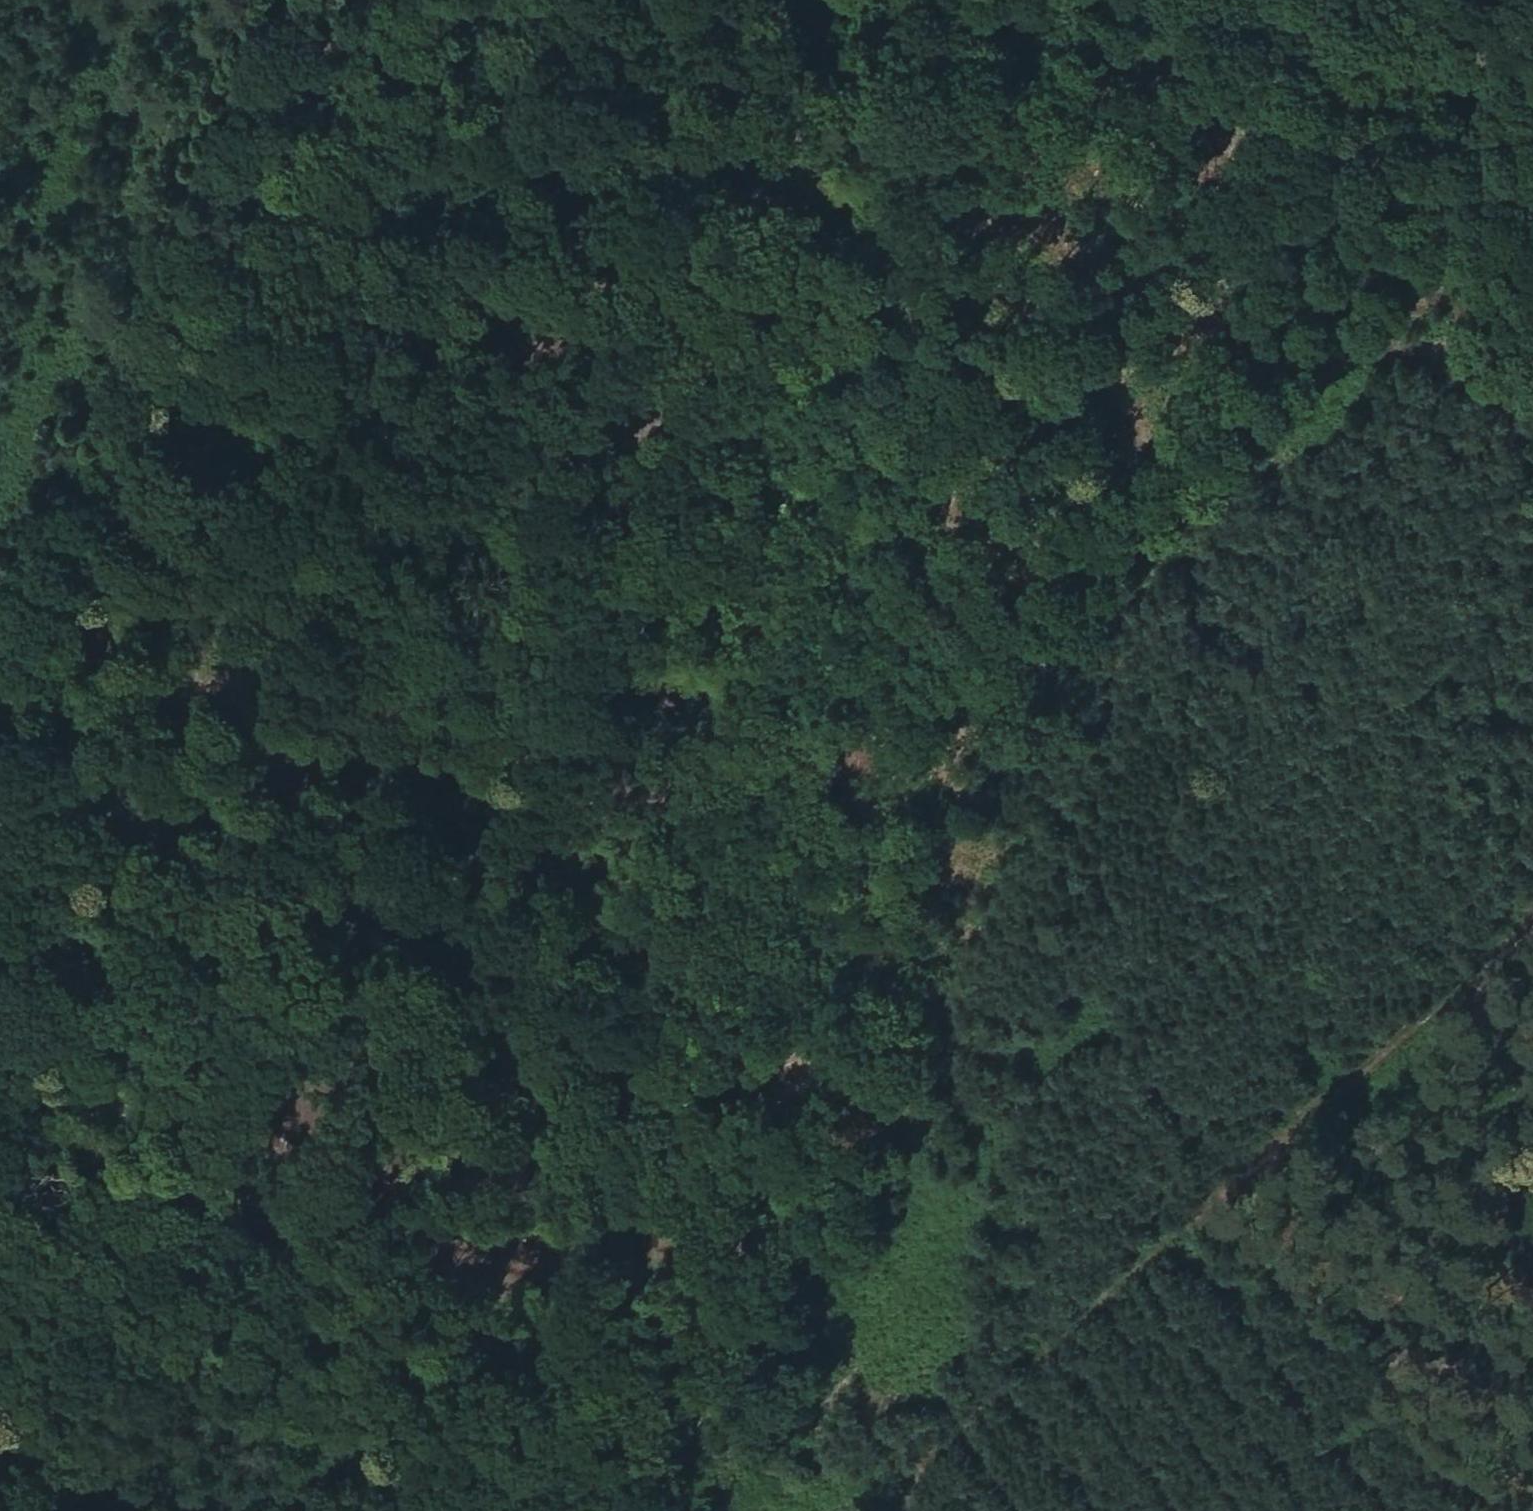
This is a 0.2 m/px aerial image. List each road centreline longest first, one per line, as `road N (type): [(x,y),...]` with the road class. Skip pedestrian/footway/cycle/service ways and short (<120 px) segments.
road 1 (track): [(906,1510),(895,1498),(1532,943)]
road 2 (track): [(222,0),(0,491)]

